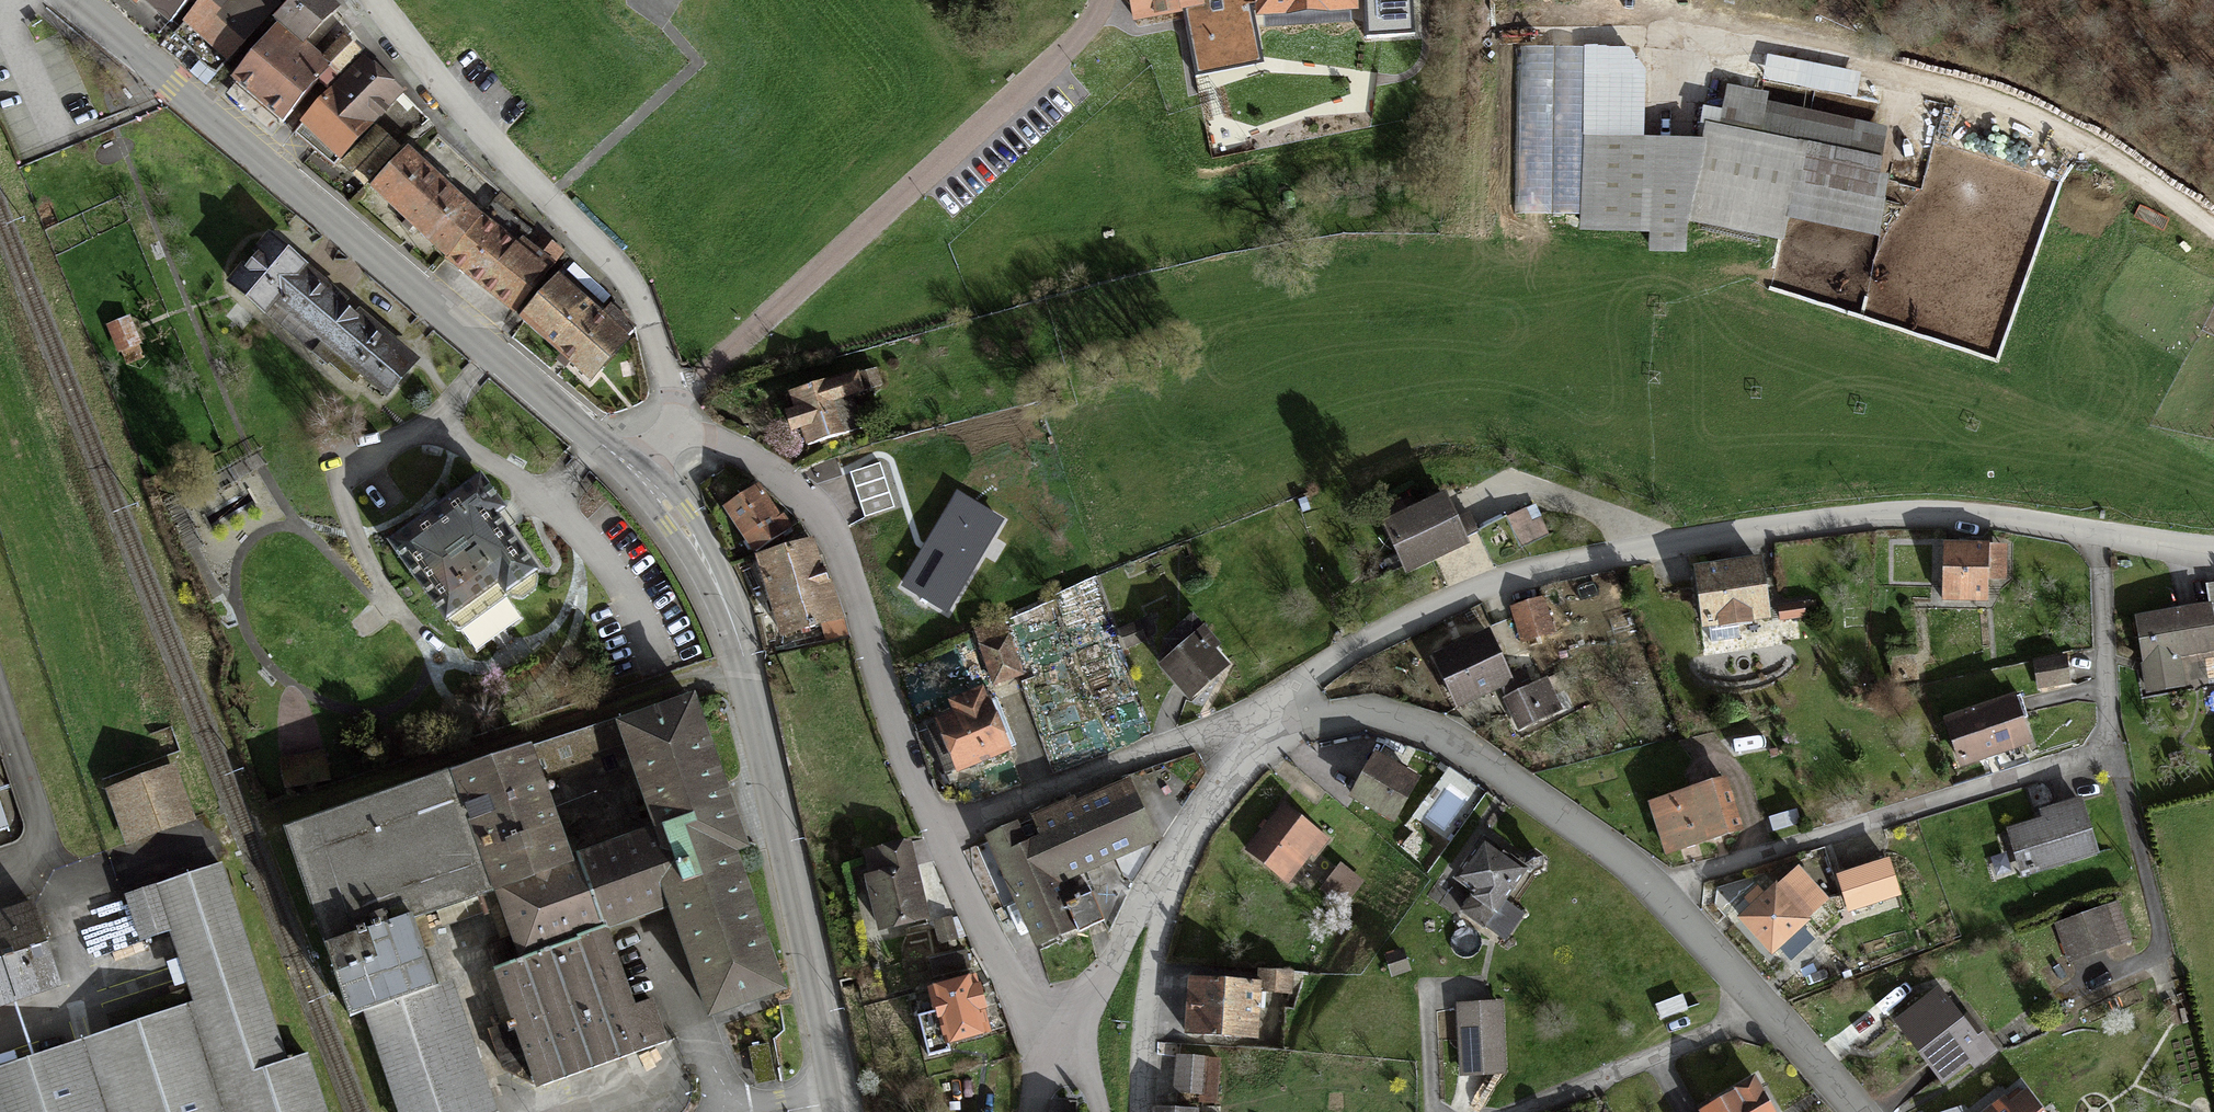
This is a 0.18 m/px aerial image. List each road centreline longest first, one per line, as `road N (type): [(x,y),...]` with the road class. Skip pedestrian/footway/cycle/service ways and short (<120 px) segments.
road 1 (residential): [(1278,723),(1400,618),(1726,530),(1886,515),(2097,536)]
road 2 (primary): [(626,461),(63,0)]
road 3 (primary): [(842,1111),(741,665),(677,515),(626,461)]
road 4 (residential): [(1656,894),(2104,743),(2097,536)]
road 5 (residential): [(669,401),(1084,34),(1103,0)]
road 6 (track): [(2213,227),(2074,131),(1988,94),(1686,37)]
road 7 (residential): [(933,837),(877,694),(845,575),(811,508),(777,473),(730,445),(664,422)]
road 8 (residential): [(669,401),(627,281),(468,123),(369,0)]
road 9 (track): [(741,665),(292,817)]
road 10 (residential): [(1656,894),(1570,817),(1452,736),(1364,711),(1278,723)]
road 11 (residential): [(933,837),(1207,735),(1278,723)]
road 12 (residential): [(1144,1111),(1144,1024),(1177,851)]
road 13 (residential): [(1527,1111),(1762,1009)]
road 14 (residential): [(1063,1039),(970,919),(933,837)]
road 15 (residential): [(1177,851),(1063,1039)]
road 16 (residential): [(1278,723),(1239,750),(1177,851)]
road 17 (residential): [(1762,1009),(1656,894)]
road 18 (residential): [(1863,1111),(1762,1009)]

